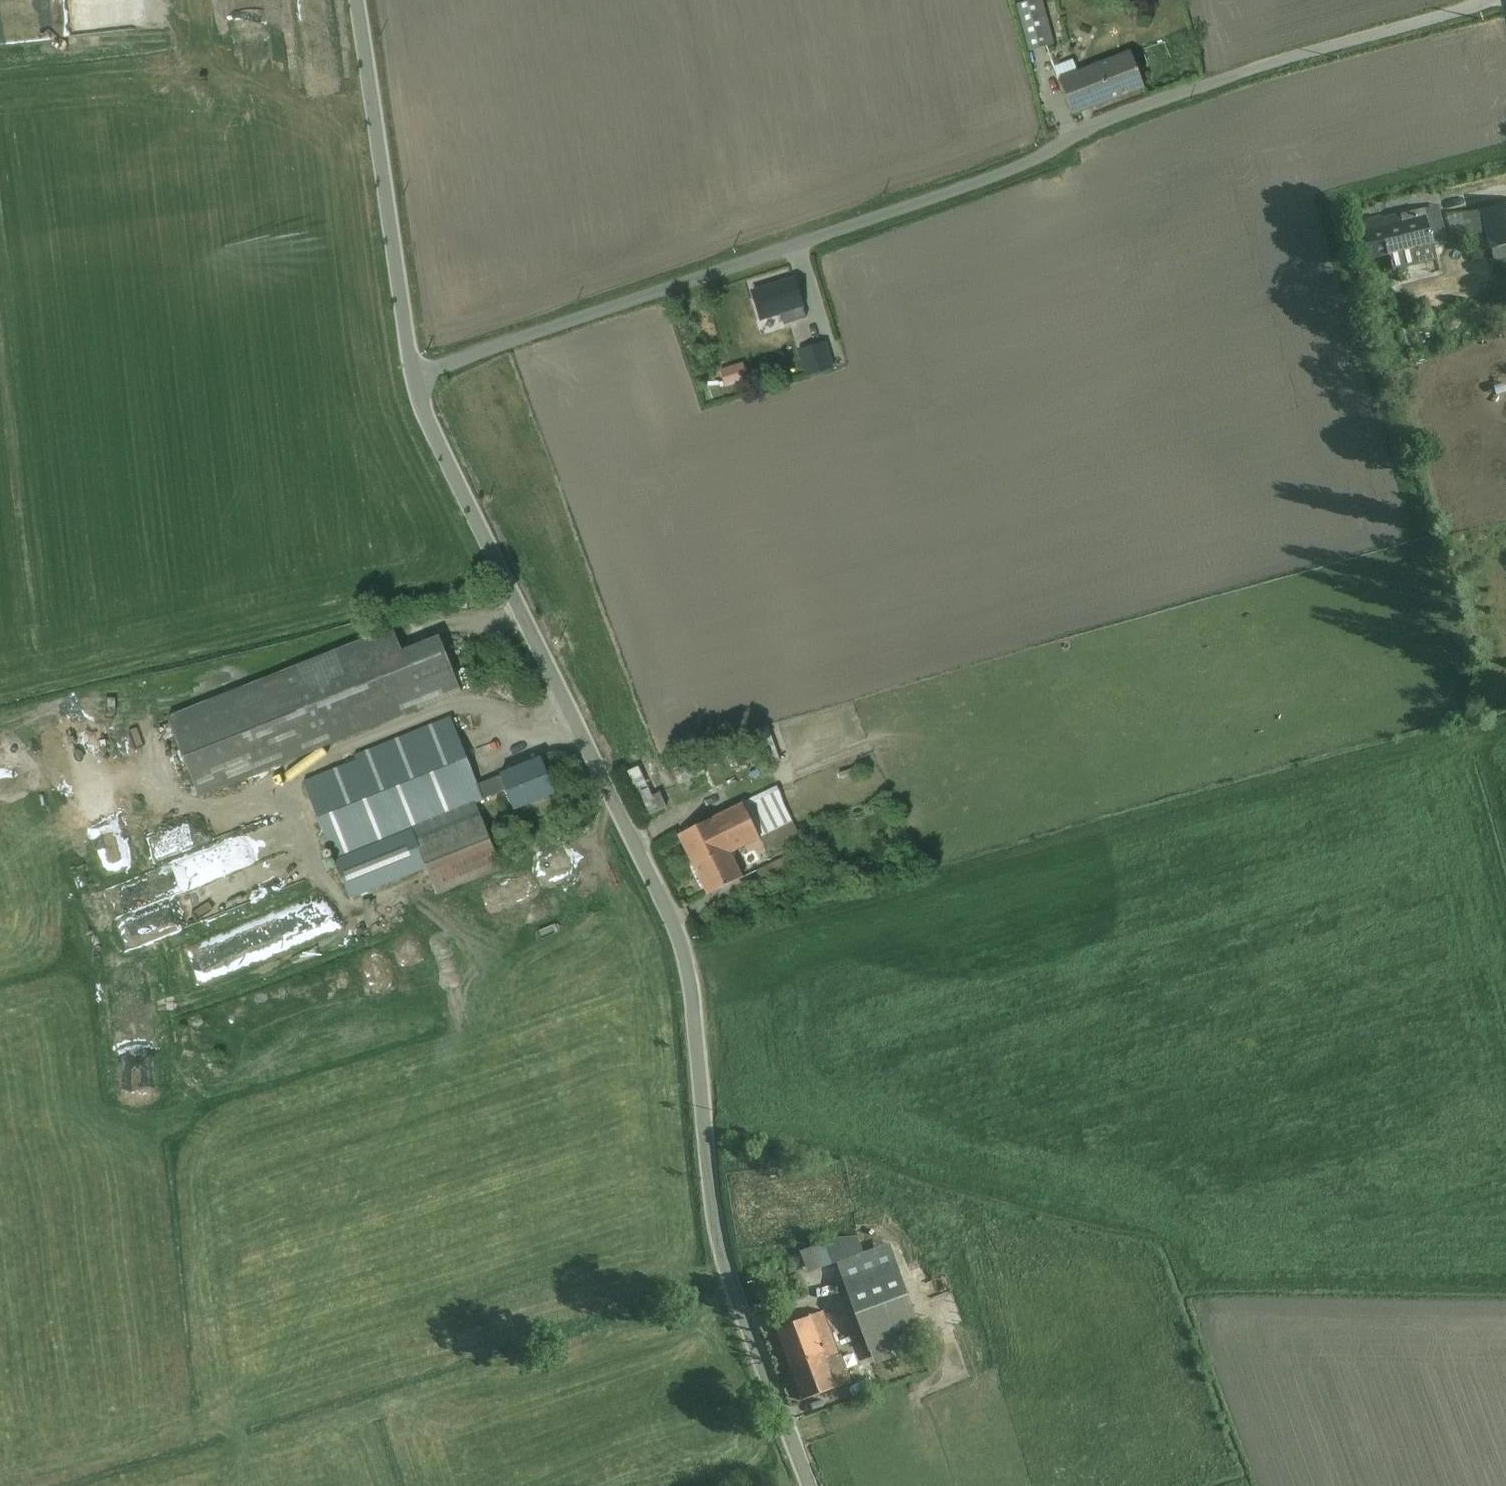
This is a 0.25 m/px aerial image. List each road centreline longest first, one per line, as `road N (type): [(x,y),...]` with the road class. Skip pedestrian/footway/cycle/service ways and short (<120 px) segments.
road 1 (residential): [(810,1485),(718,1231),(678,935),(415,381)]
road 2 (unclassified): [(415,381),(1041,159),(1083,131),(1207,85),(1494,0)]
road 3 (residential): [(415,381),(357,0)]

